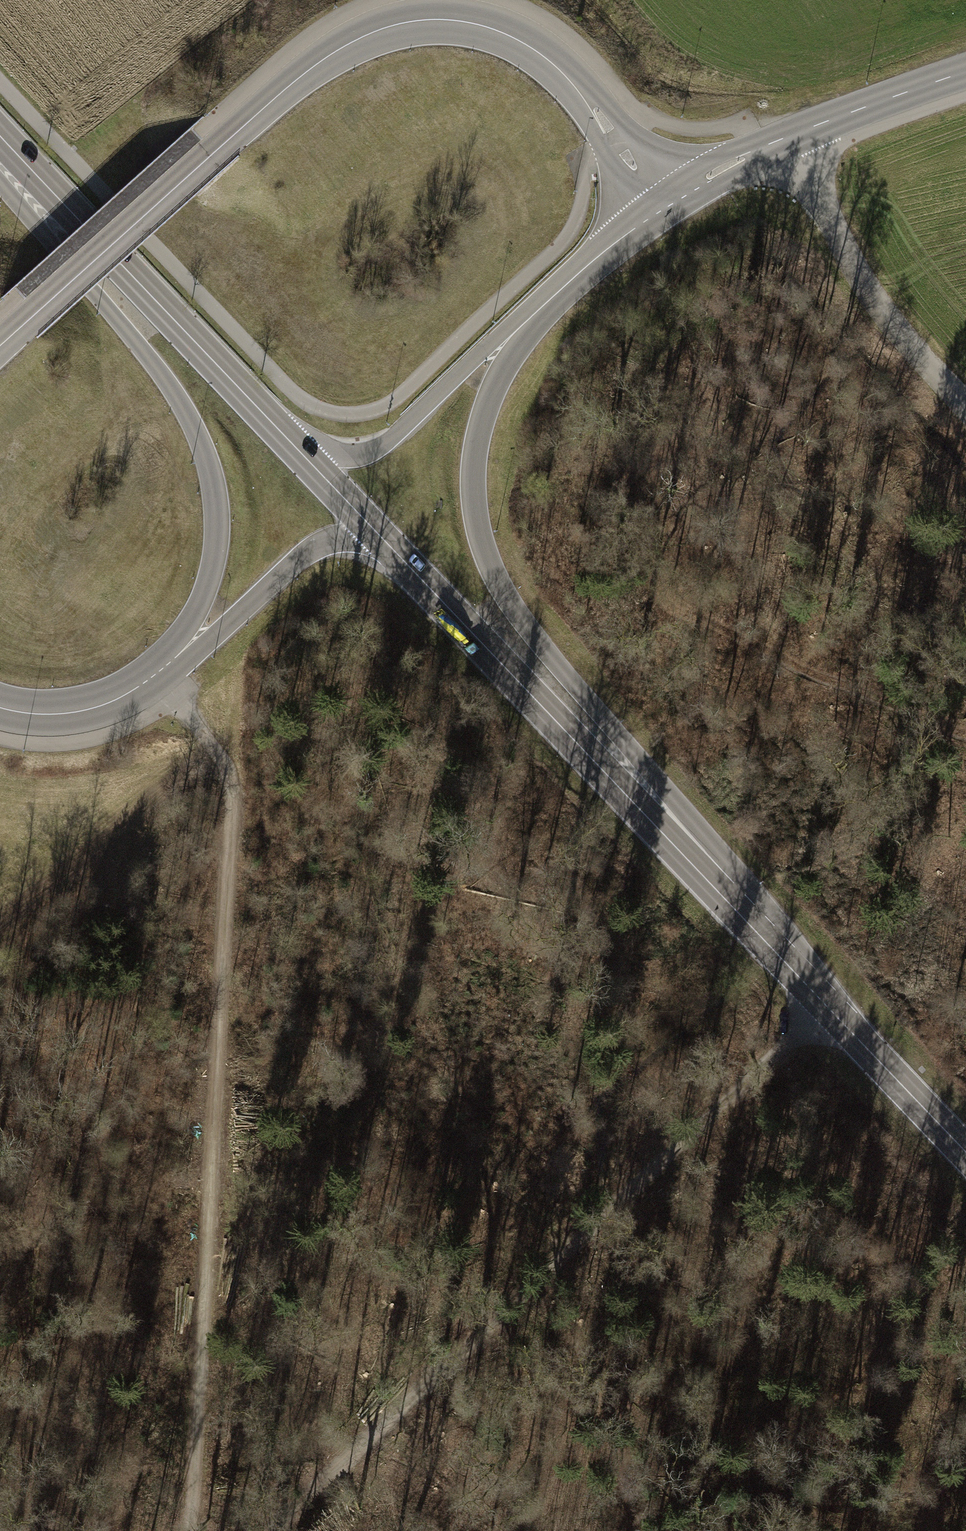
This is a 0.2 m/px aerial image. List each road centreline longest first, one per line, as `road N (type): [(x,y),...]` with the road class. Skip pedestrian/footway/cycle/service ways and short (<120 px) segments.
road 1 (unclassified): [(823,1003),(739,868),(531,635),(506,599),(478,529),(474,454),(521,342),(668,204)]
road 2 (track): [(155,675),(221,767),(231,802),(188,1530)]
road 3 (unclassified): [(668,204),(533,50),(465,22),(395,25),(347,42),(300,75),(0,346)]
road 4 (track): [(823,1003),(277,1530)]
road 5 (secondary): [(421,581),(823,1003)]
road 6 (unclassified): [(0,180),(177,395),(211,470),(210,581),(155,675)]
road 7 (unclassified): [(668,204),(632,217),(560,275),(385,441),(361,453),(290,446)]
road 8 (secondary): [(0,141),(290,446)]
road 9 (unclassified): [(668,204),(781,138),(965,68)]
road 10 (track): [(781,138),(877,300),(965,407)]
road 11 (unclassified): [(155,675),(208,644),(298,561),(326,548),(366,549),(421,581)]
road 12 (secondary): [(823,1003),(965,1151)]
road 13 (secondary): [(290,446),(421,581)]
road 14 (unclassified): [(0,707),(84,710),(155,675)]

